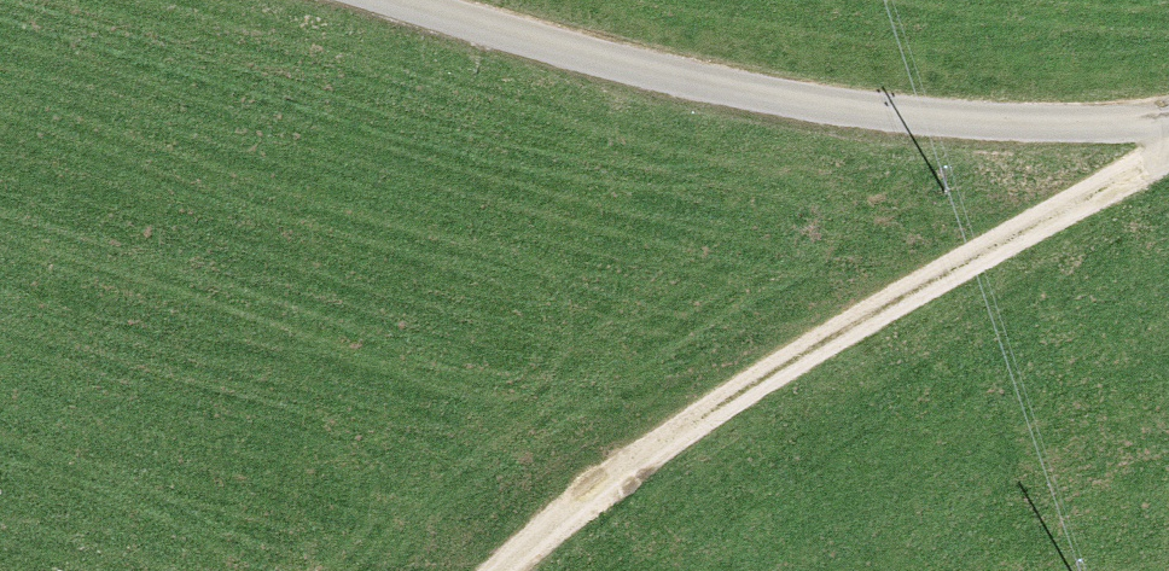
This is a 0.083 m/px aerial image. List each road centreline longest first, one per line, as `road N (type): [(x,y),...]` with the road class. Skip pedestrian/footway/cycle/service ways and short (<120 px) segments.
road 1 (track): [(1168,153),(710,410),(503,570)]
road 2 (unclassified): [(1168,117),(941,114),(846,104),(610,56),(414,0)]

